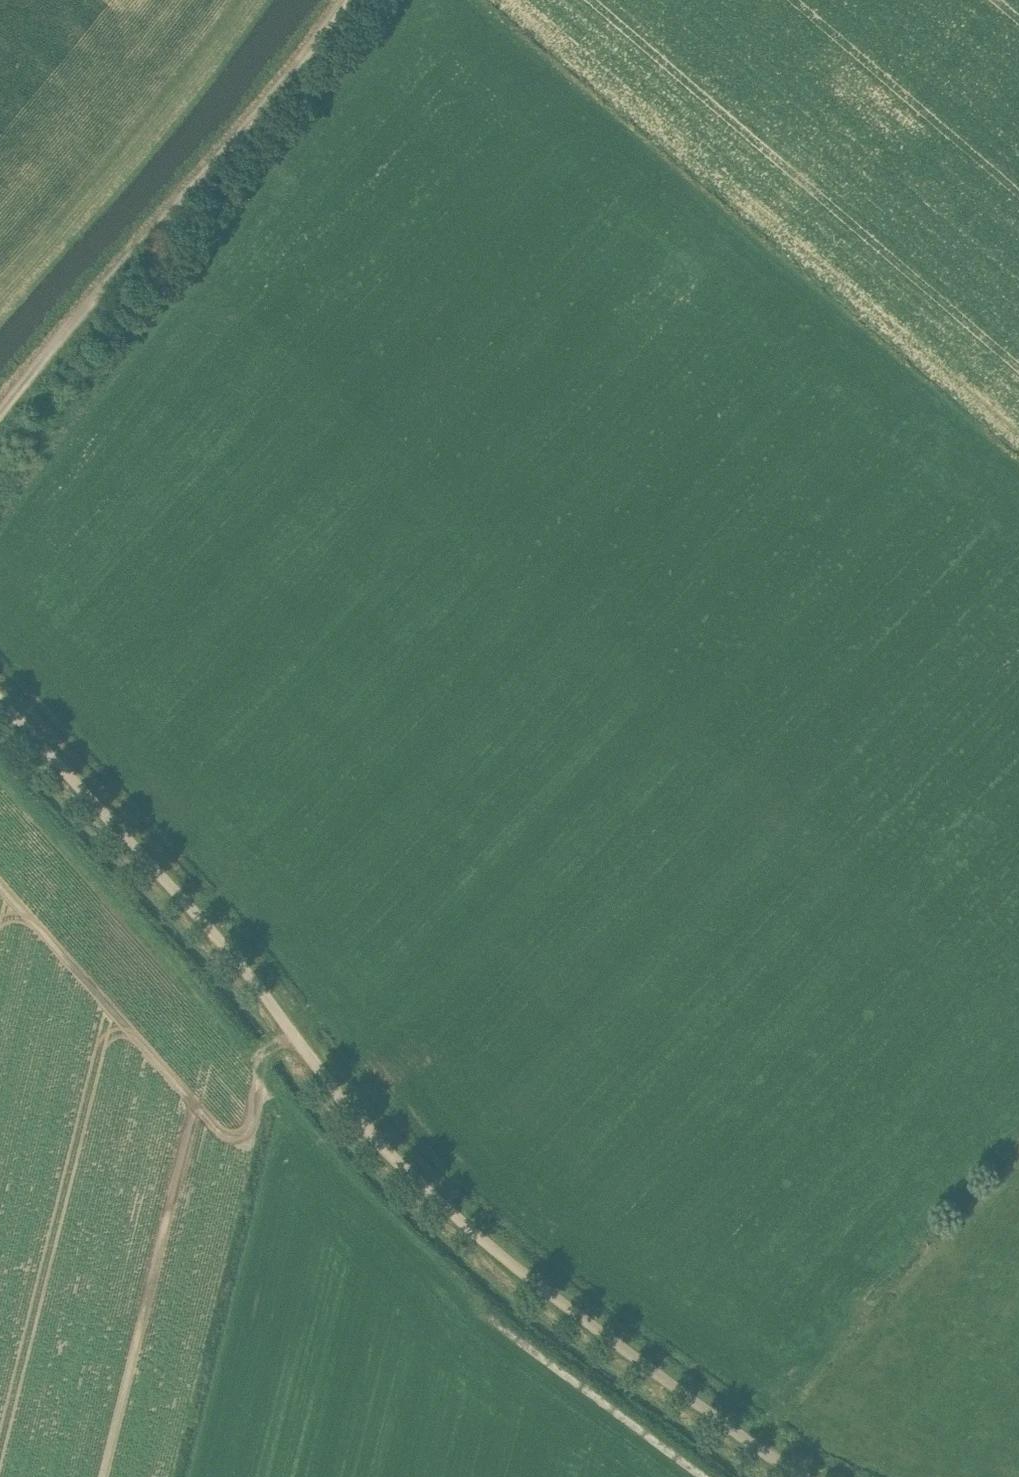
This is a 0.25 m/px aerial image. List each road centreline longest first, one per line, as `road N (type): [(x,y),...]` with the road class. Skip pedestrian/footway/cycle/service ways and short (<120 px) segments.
road 1 (unclassified): [(808,1476),(532,1280),(421,1184),(371,1134),(189,906),(0,700)]
road 2 (track): [(342,0),(219,144),(0,426)]
road 3 (track): [(708,1476),(493,1318)]

